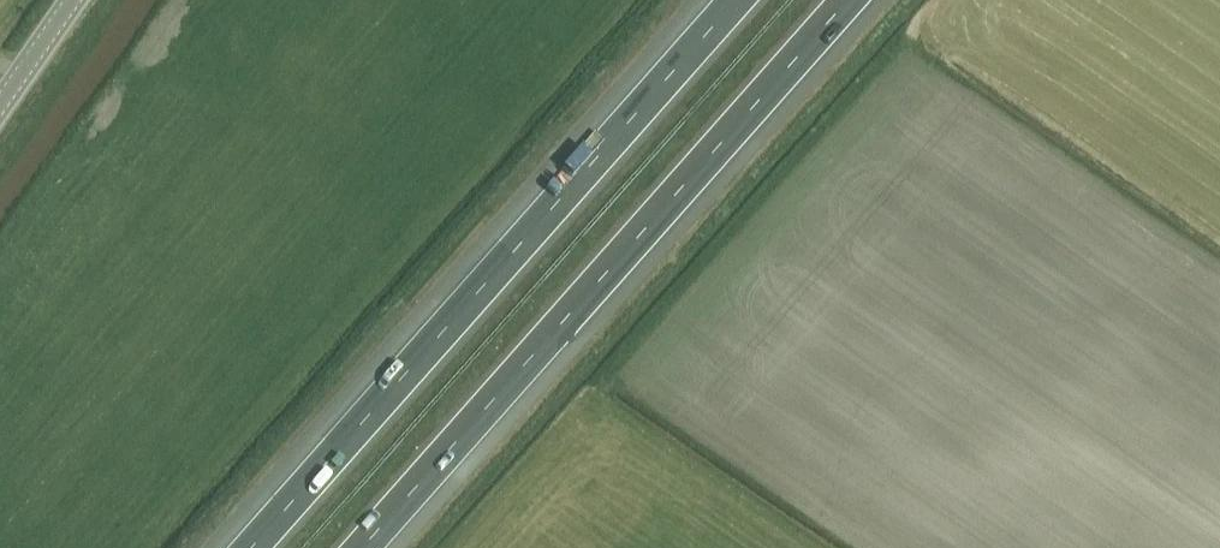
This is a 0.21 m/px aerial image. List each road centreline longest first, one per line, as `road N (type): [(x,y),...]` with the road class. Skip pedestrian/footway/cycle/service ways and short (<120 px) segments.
road 1 (motorway): [(739,0),(251,547)]
road 2 (motorway): [(361,547),(846,0)]
road 3 (tertiary): [(0,103),(71,0)]

